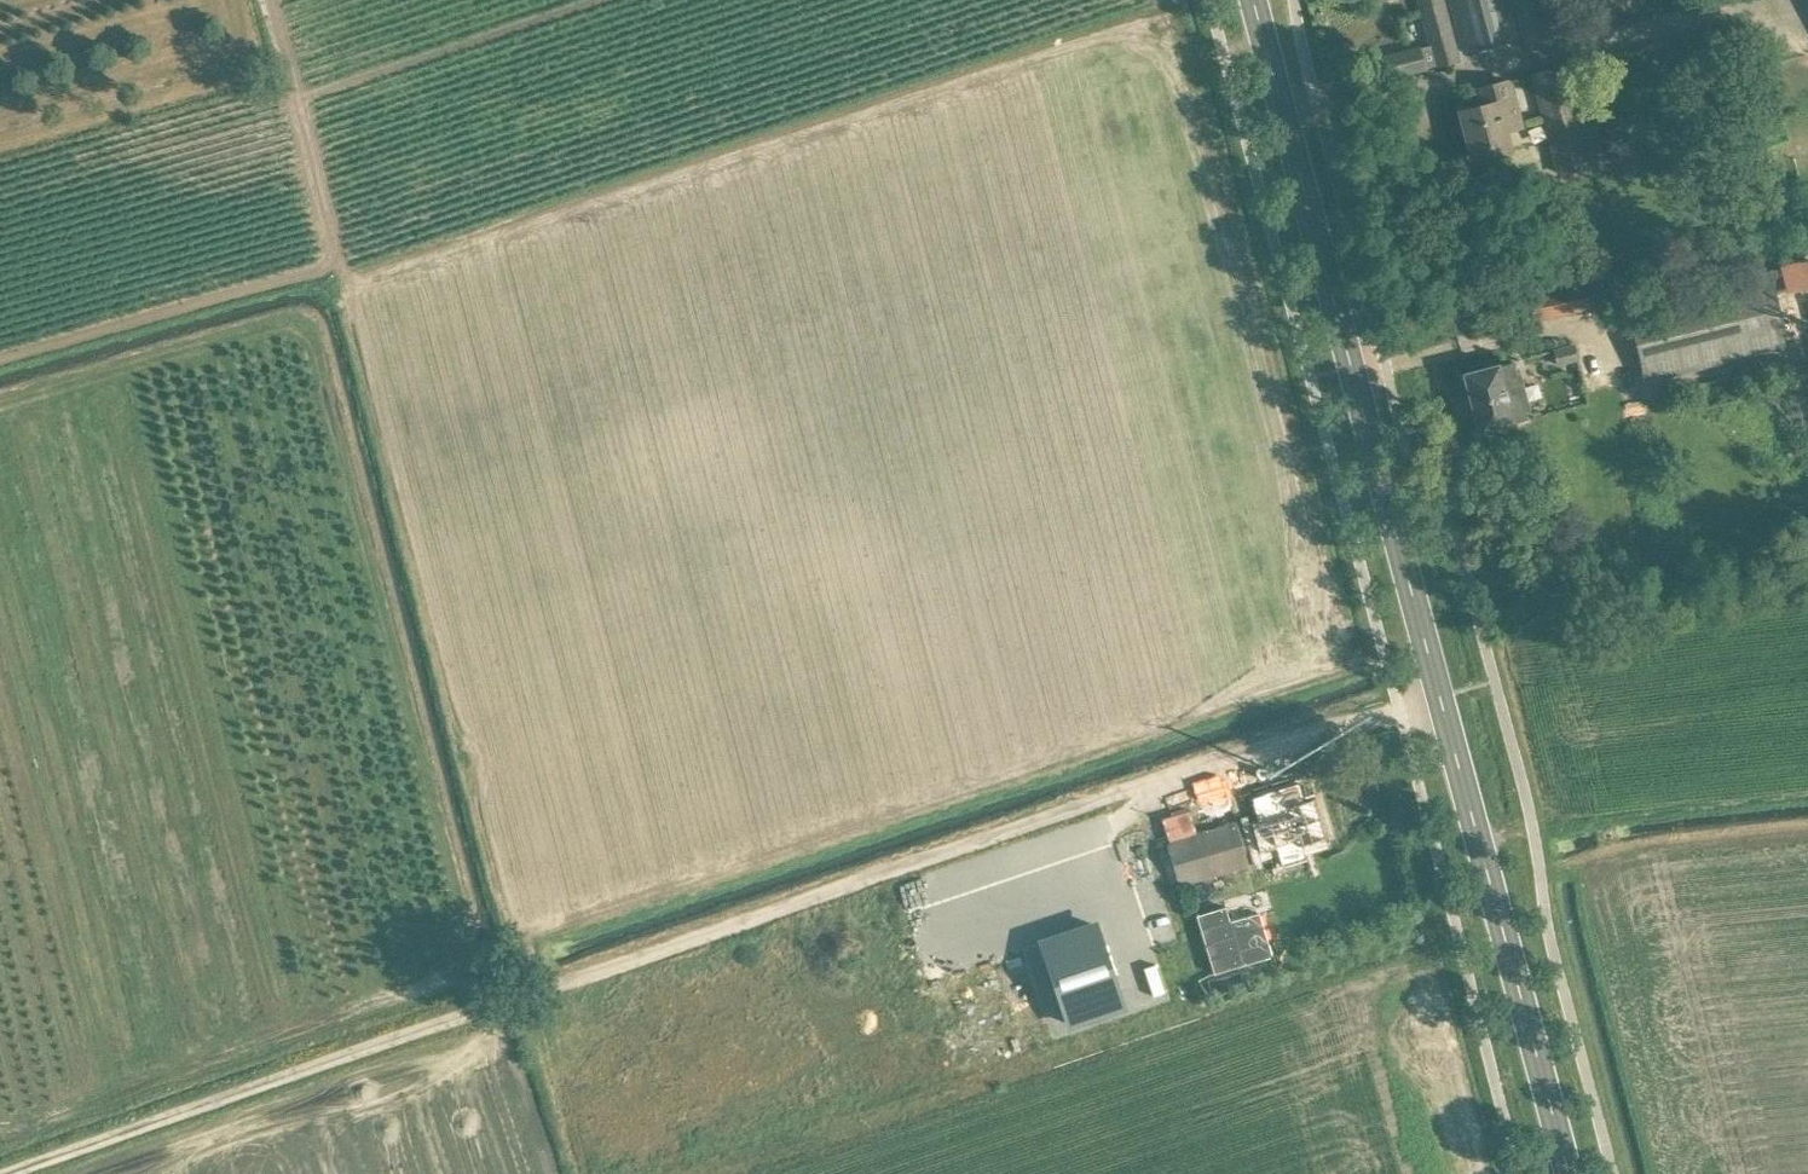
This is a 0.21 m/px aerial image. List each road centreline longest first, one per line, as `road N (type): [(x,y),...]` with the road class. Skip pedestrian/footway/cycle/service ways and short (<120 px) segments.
road 1 (unclassified): [(0,1156),(1438,701)]
road 2 (secondary): [(1438,701),(1251,0)]
road 3 (secondary): [(1566,1173),(1438,701)]

